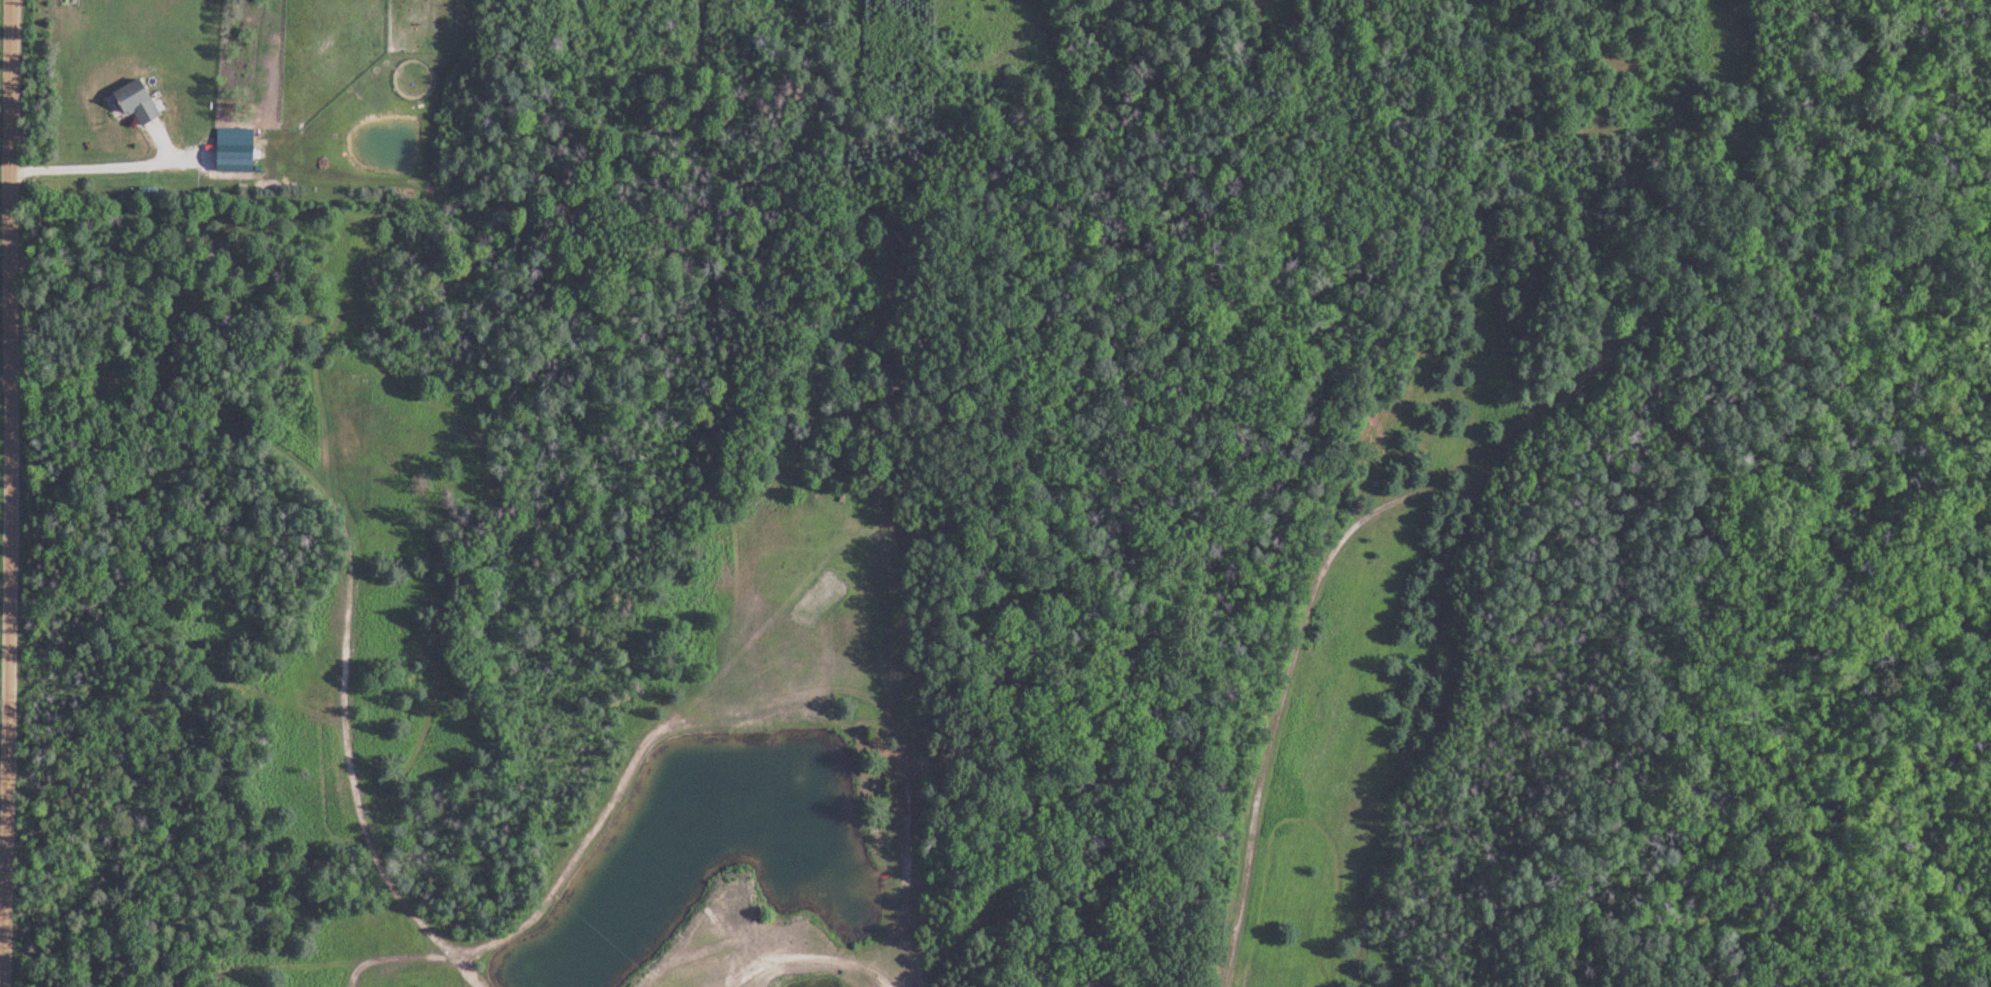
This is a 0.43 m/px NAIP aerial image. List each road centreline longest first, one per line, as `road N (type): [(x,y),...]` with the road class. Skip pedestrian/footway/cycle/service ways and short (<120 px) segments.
road 1 (residential): [(6,986),(16,0)]

